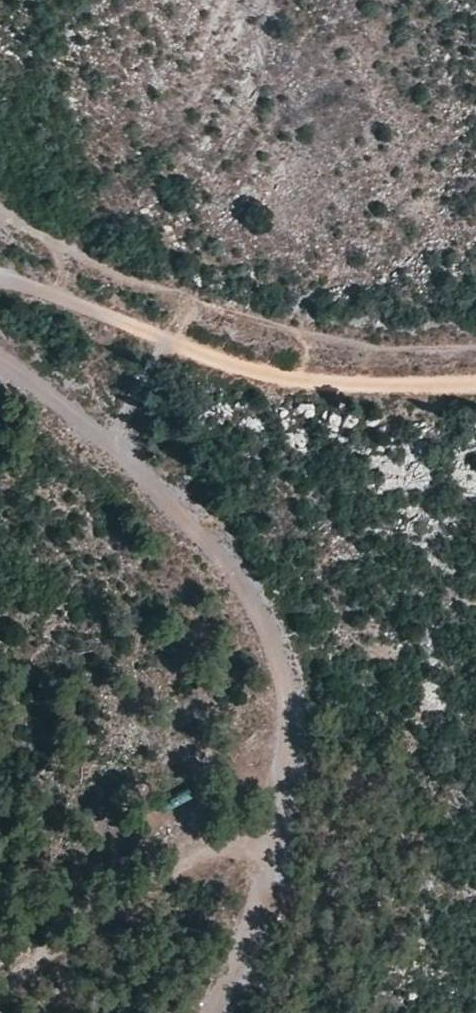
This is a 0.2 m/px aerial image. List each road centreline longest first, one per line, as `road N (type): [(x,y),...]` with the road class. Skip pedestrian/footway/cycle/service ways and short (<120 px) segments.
road 1 (track): [(0,364),(201,547),(255,626),(285,705),(275,829),(246,941),(217,1012)]
road 2 (track): [(475,385),(296,384),(0,280)]
road 3 (track): [(0,983),(161,852),(229,849),(267,859)]

